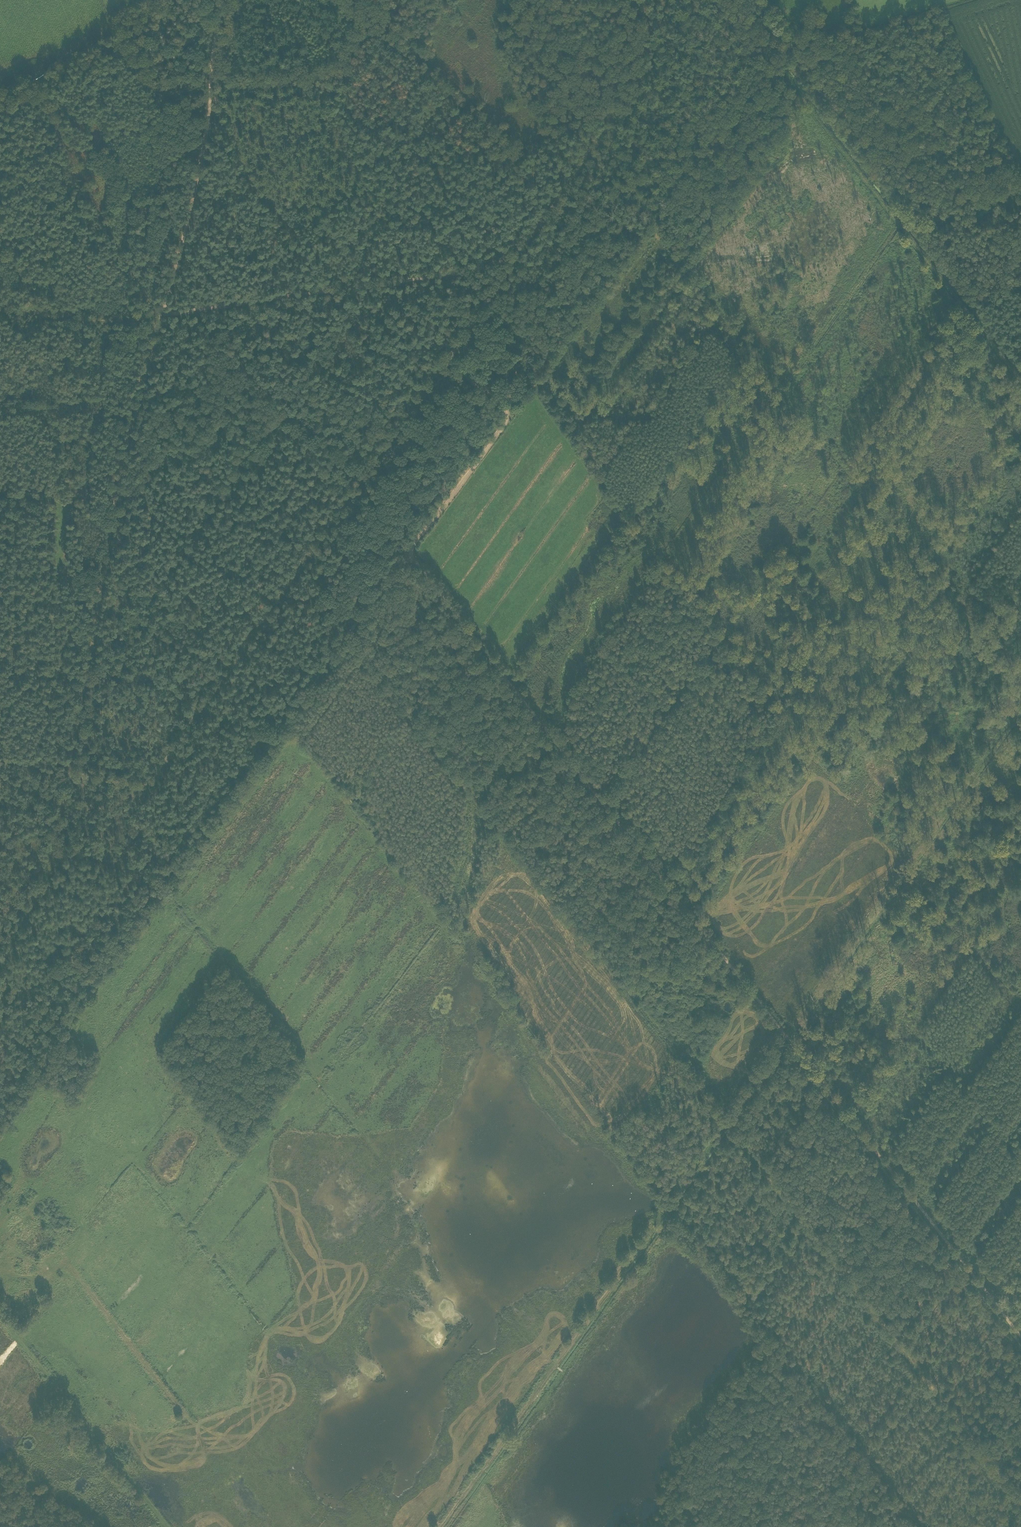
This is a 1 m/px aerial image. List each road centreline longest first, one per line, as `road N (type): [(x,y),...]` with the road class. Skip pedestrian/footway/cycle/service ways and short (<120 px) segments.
road 1 (track): [(408,555),(1020,1337)]
road 2 (track): [(49,850),(129,420),(165,312)]
road 3 (track): [(165,312),(511,262),(443,361)]
road 4 (track): [(1020,1500),(740,1140)]
road 5 (track): [(780,59),(1020,385)]
road 6 (track): [(165,312),(224,0)]
road 7 (track): [(511,262),(633,110),(645,0)]
road 8 (track): [(443,361),(508,415),(408,555)]
road 9 (track): [(0,310),(110,319),(165,312)]

